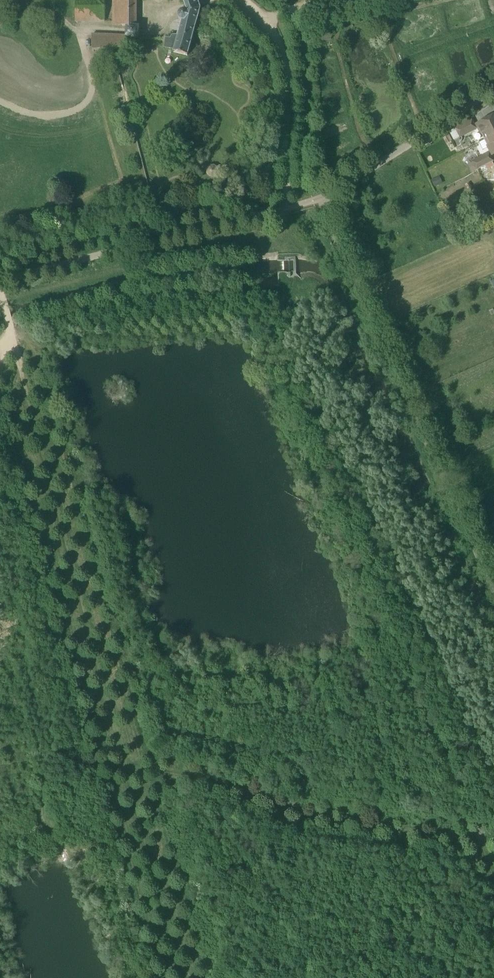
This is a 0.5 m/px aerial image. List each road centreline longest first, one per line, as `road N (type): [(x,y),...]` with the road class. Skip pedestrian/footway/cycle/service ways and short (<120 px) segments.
road 1 (unclassified): [(0,281),(322,198),(493,91)]
road 2 (track): [(322,198),(493,586)]
road 3 (track): [(0,105),(46,117),(88,103),(93,87),(84,37)]

